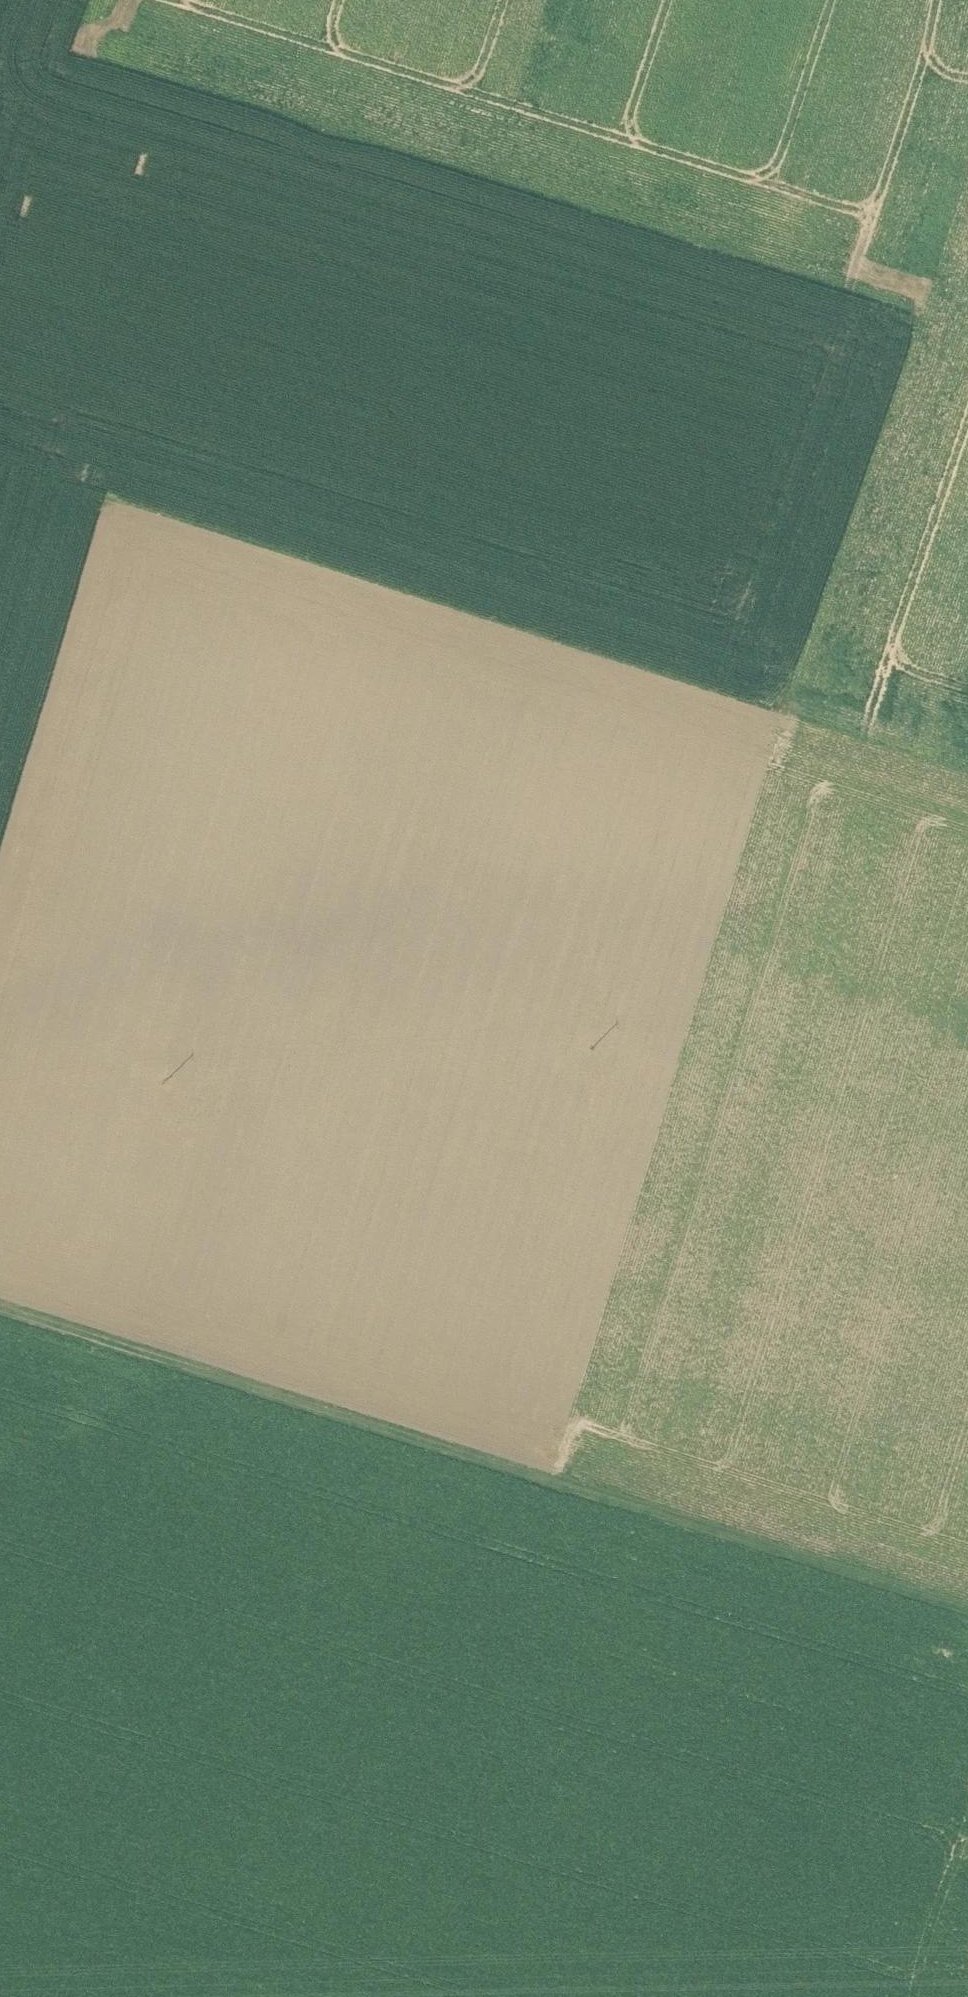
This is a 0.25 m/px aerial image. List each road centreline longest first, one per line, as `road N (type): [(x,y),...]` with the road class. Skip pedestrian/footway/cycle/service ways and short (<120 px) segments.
road 1 (track): [(0,1308),(967,1613)]

